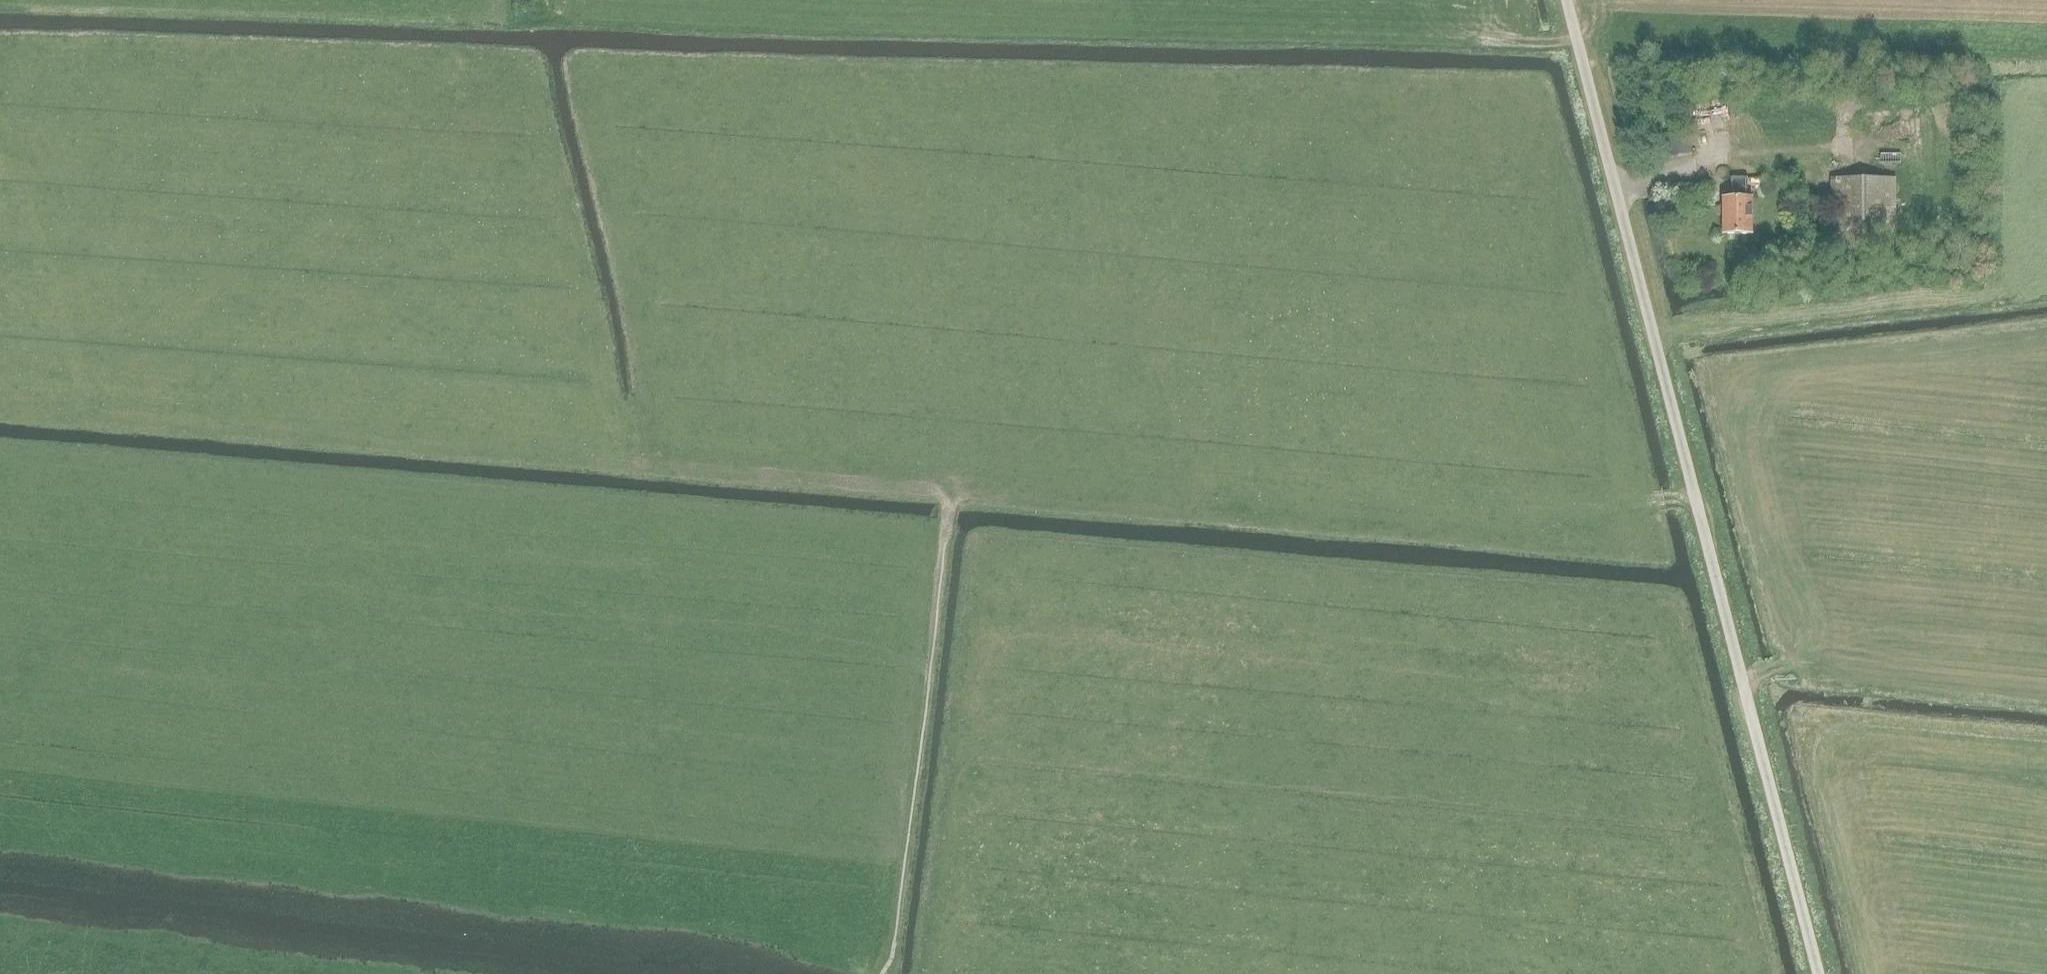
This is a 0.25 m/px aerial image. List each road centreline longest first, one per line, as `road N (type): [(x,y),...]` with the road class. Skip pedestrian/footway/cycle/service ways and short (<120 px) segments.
road 1 (unclassified): [(1818,973),(1567,0)]
road 2 (track): [(1654,336),(2014,295)]

